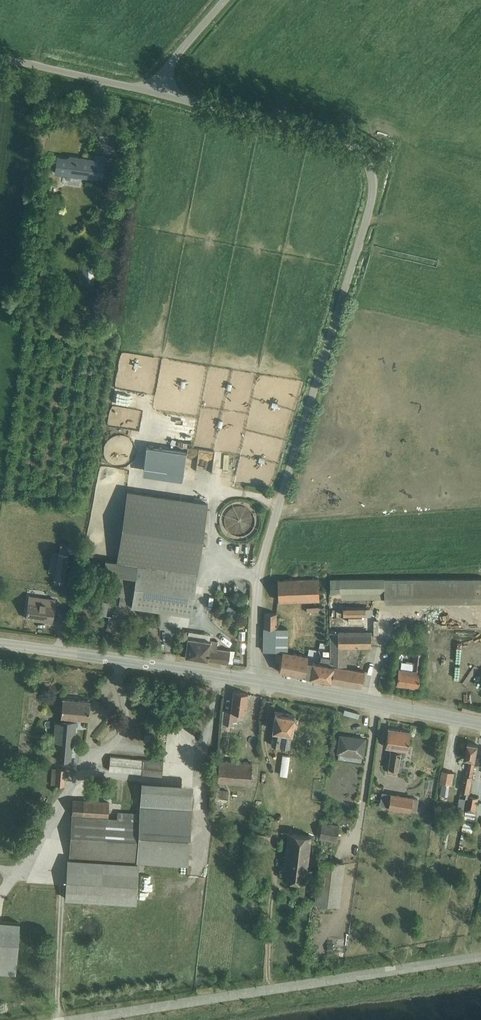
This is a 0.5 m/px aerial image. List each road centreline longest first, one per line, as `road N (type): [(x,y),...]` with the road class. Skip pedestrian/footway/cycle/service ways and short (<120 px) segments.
road 1 (unclassified): [(372,202),(259,573),(254,680)]
road 2 (unclassified): [(480,954),(58,1019)]
road 3 (unclassified): [(372,202),(371,169),(339,138),(153,92)]
road 4 (tertiary): [(254,680),(0,645)]
road 5 (tertiary): [(254,680),(480,724)]
road 6 (unclassified): [(153,92),(0,58)]

